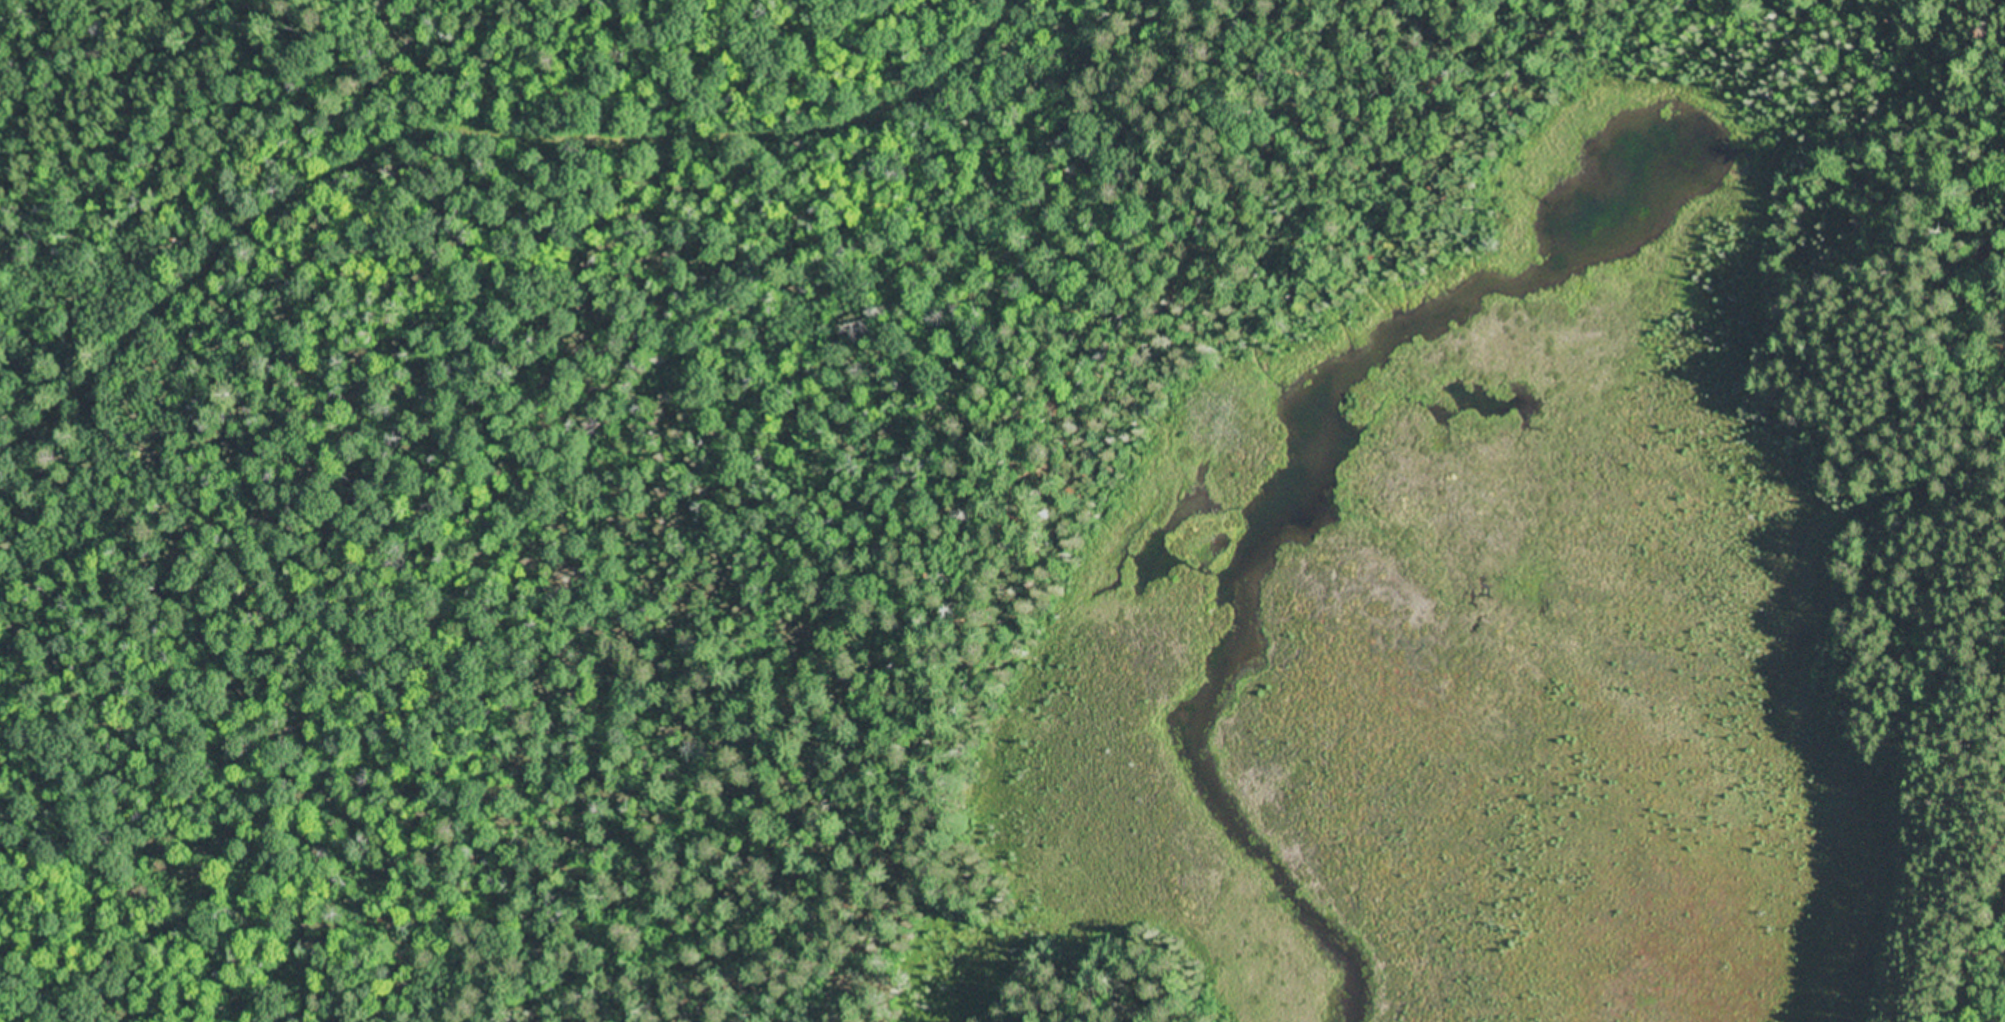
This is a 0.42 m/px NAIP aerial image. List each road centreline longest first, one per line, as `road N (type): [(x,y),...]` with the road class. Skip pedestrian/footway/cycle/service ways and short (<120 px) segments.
road 1 (residential): [(0,453),(86,392),(205,268),(260,225),(319,184),(390,150),(461,130),(674,135),(863,122),(926,93),(972,59),(1023,0)]

